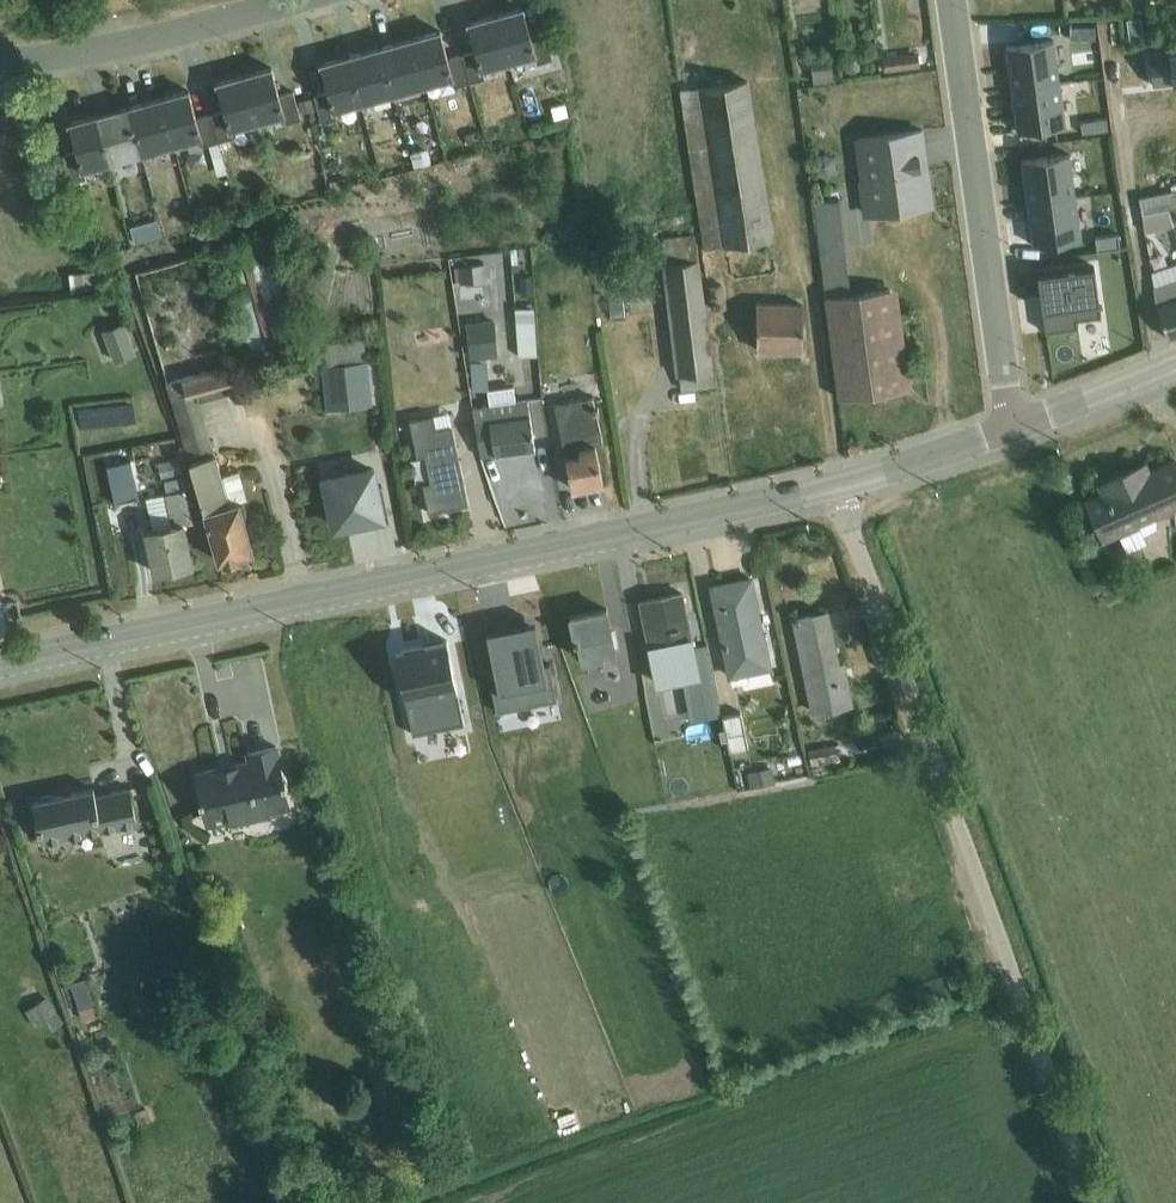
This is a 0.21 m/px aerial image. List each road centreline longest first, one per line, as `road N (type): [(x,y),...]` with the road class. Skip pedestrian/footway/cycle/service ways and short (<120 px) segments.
road 1 (tertiary): [(0,664),(835,486)]
road 2 (unclassified): [(835,486),(1092,1202)]
road 3 (residential): [(951,0),(1013,427)]
road 4 (residential): [(297,0),(104,50),(0,64)]
road 5 (tertiary): [(835,486),(1013,427)]
road 6 (tertiary): [(1013,427),(1175,365)]

